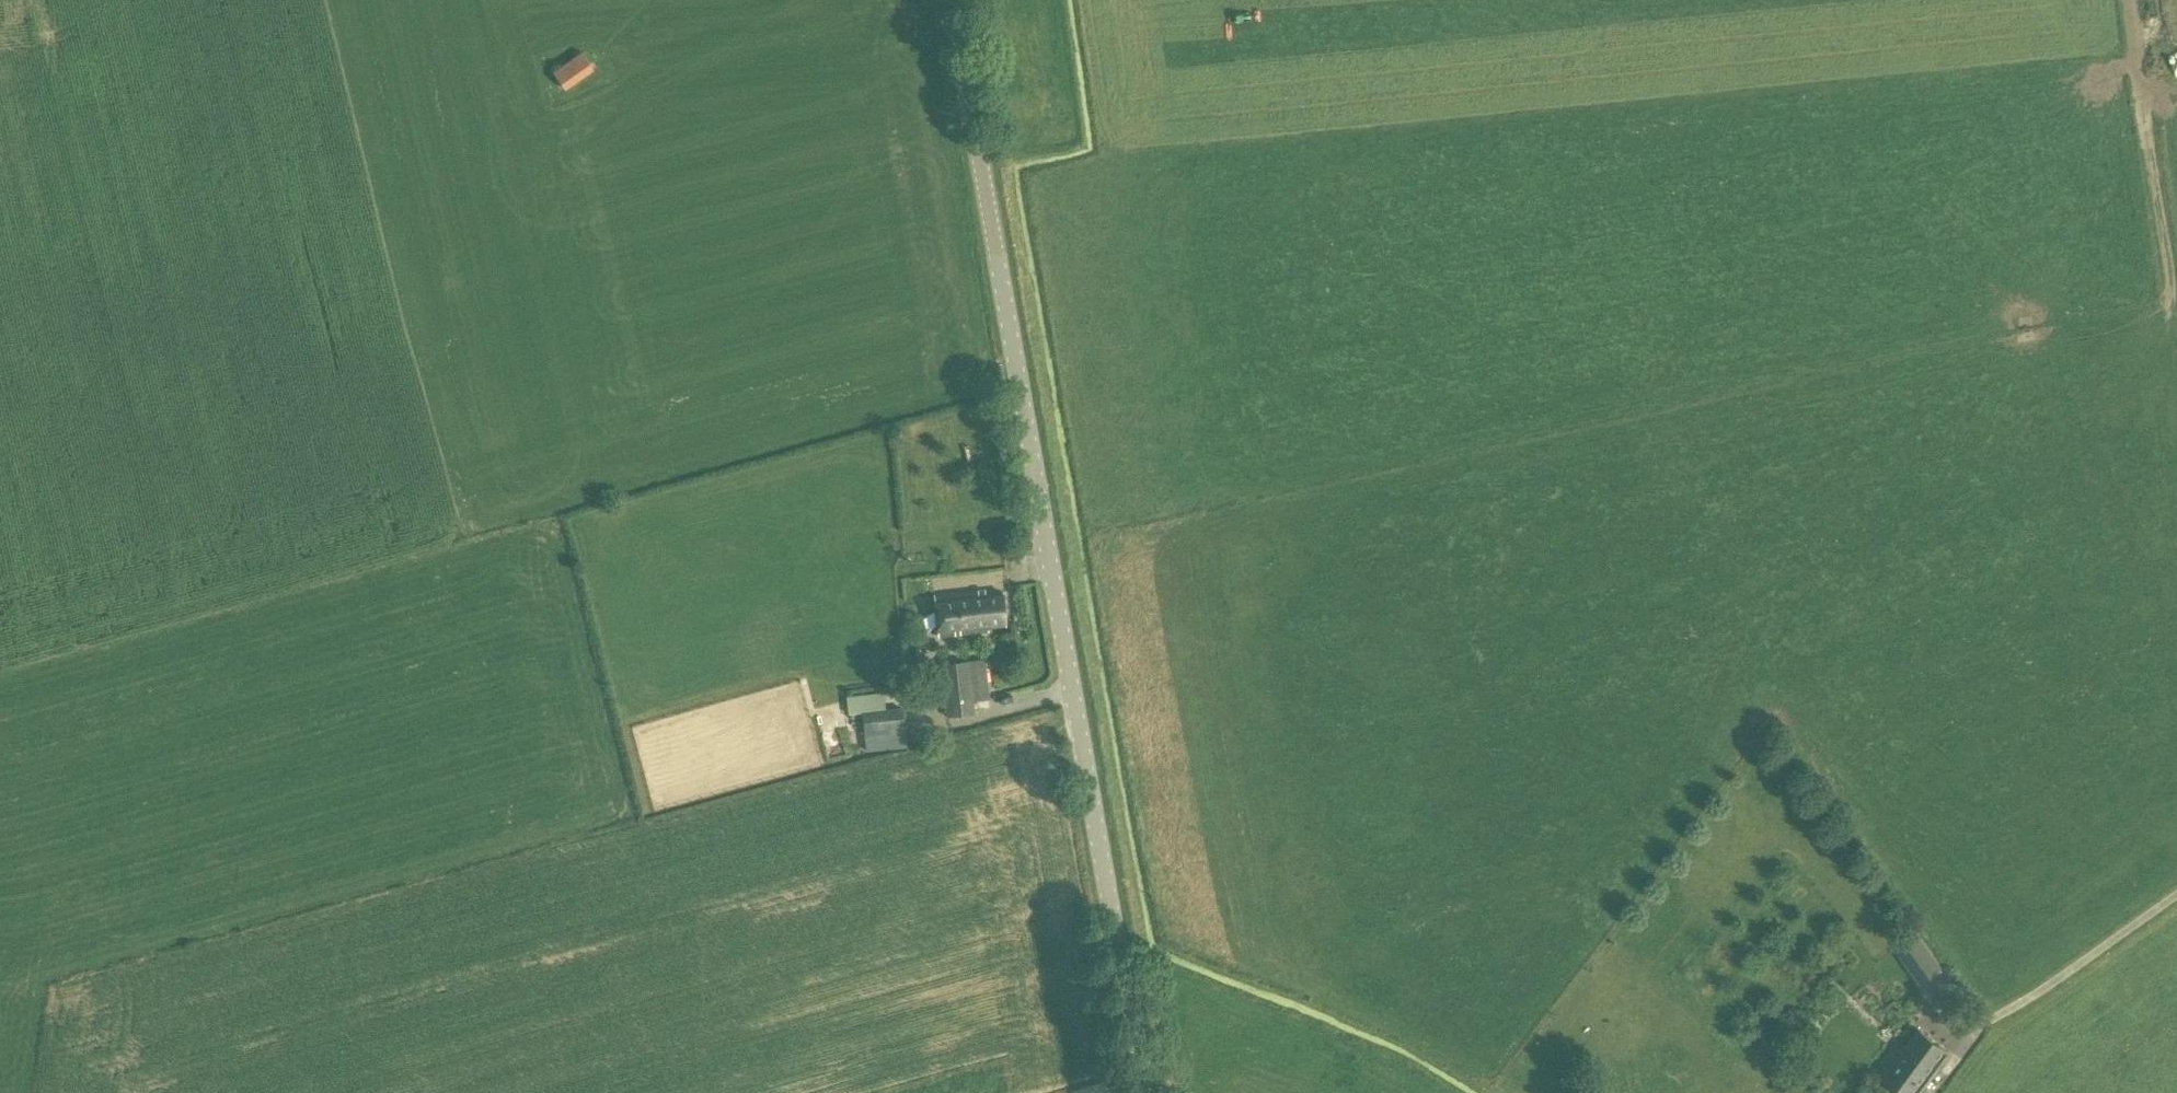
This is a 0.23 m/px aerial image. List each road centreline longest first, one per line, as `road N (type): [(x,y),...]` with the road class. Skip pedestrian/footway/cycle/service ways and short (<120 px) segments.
road 1 (unclassified): [(1153,1092),(952,0)]

